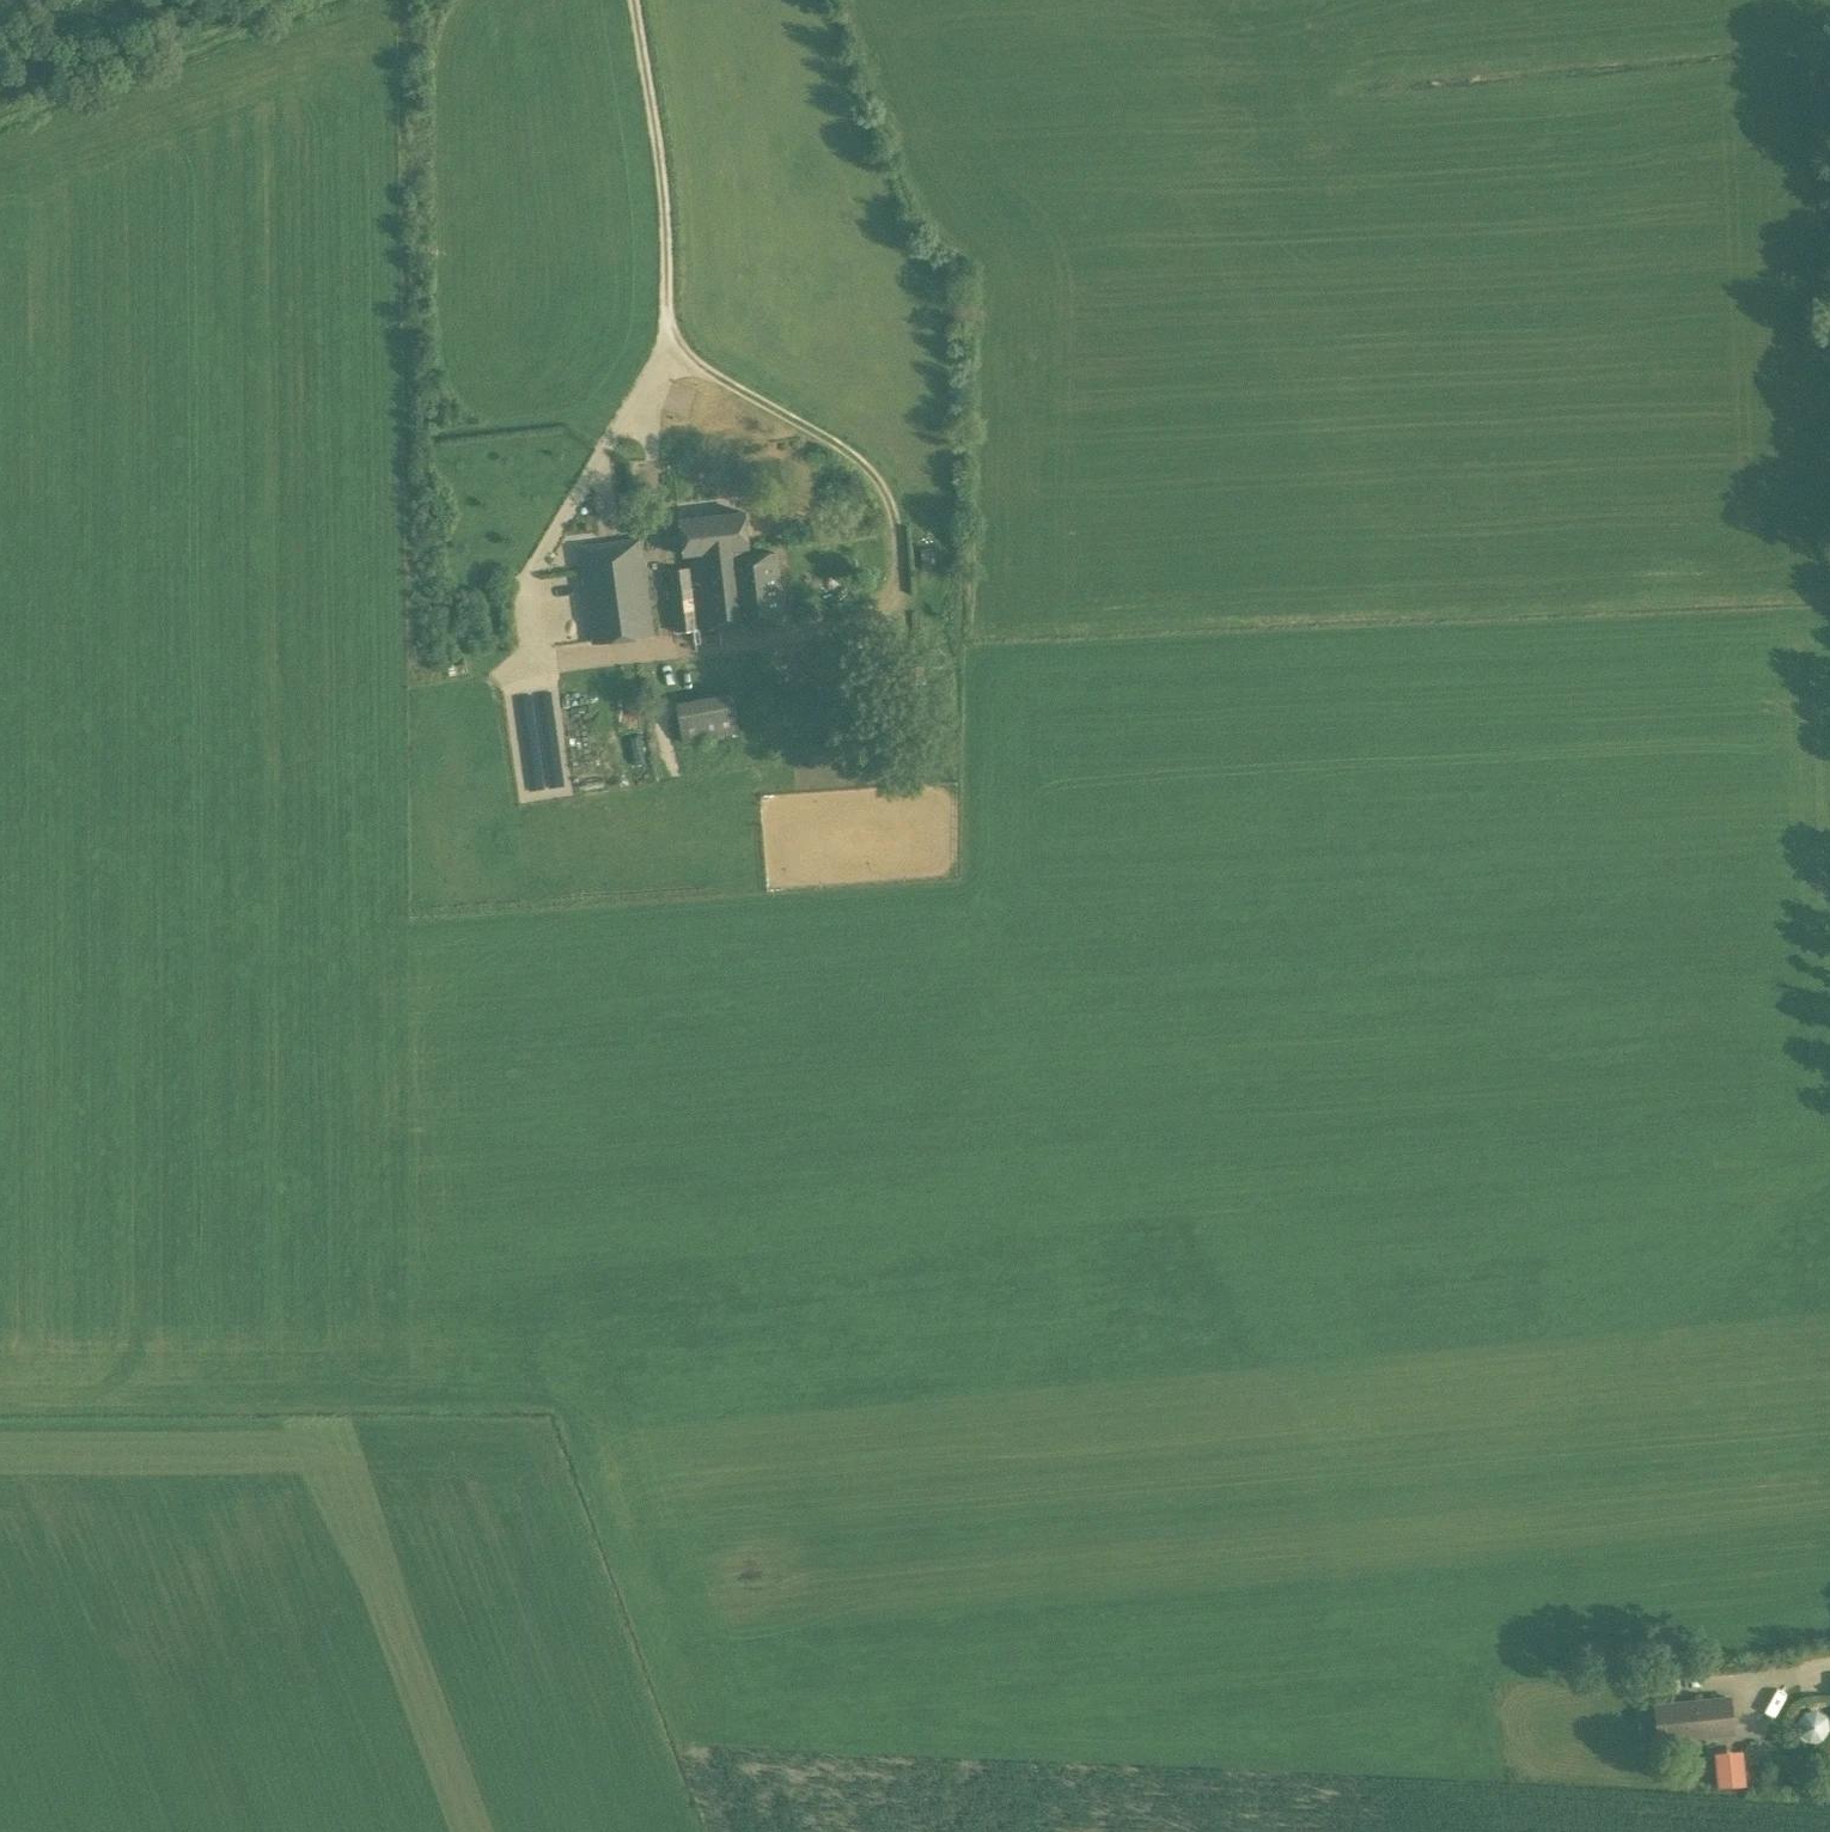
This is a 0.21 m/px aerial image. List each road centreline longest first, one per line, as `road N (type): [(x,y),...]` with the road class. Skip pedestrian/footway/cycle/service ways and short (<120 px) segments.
road 1 (unclassified): [(659,490),(664,204),(633,0)]

